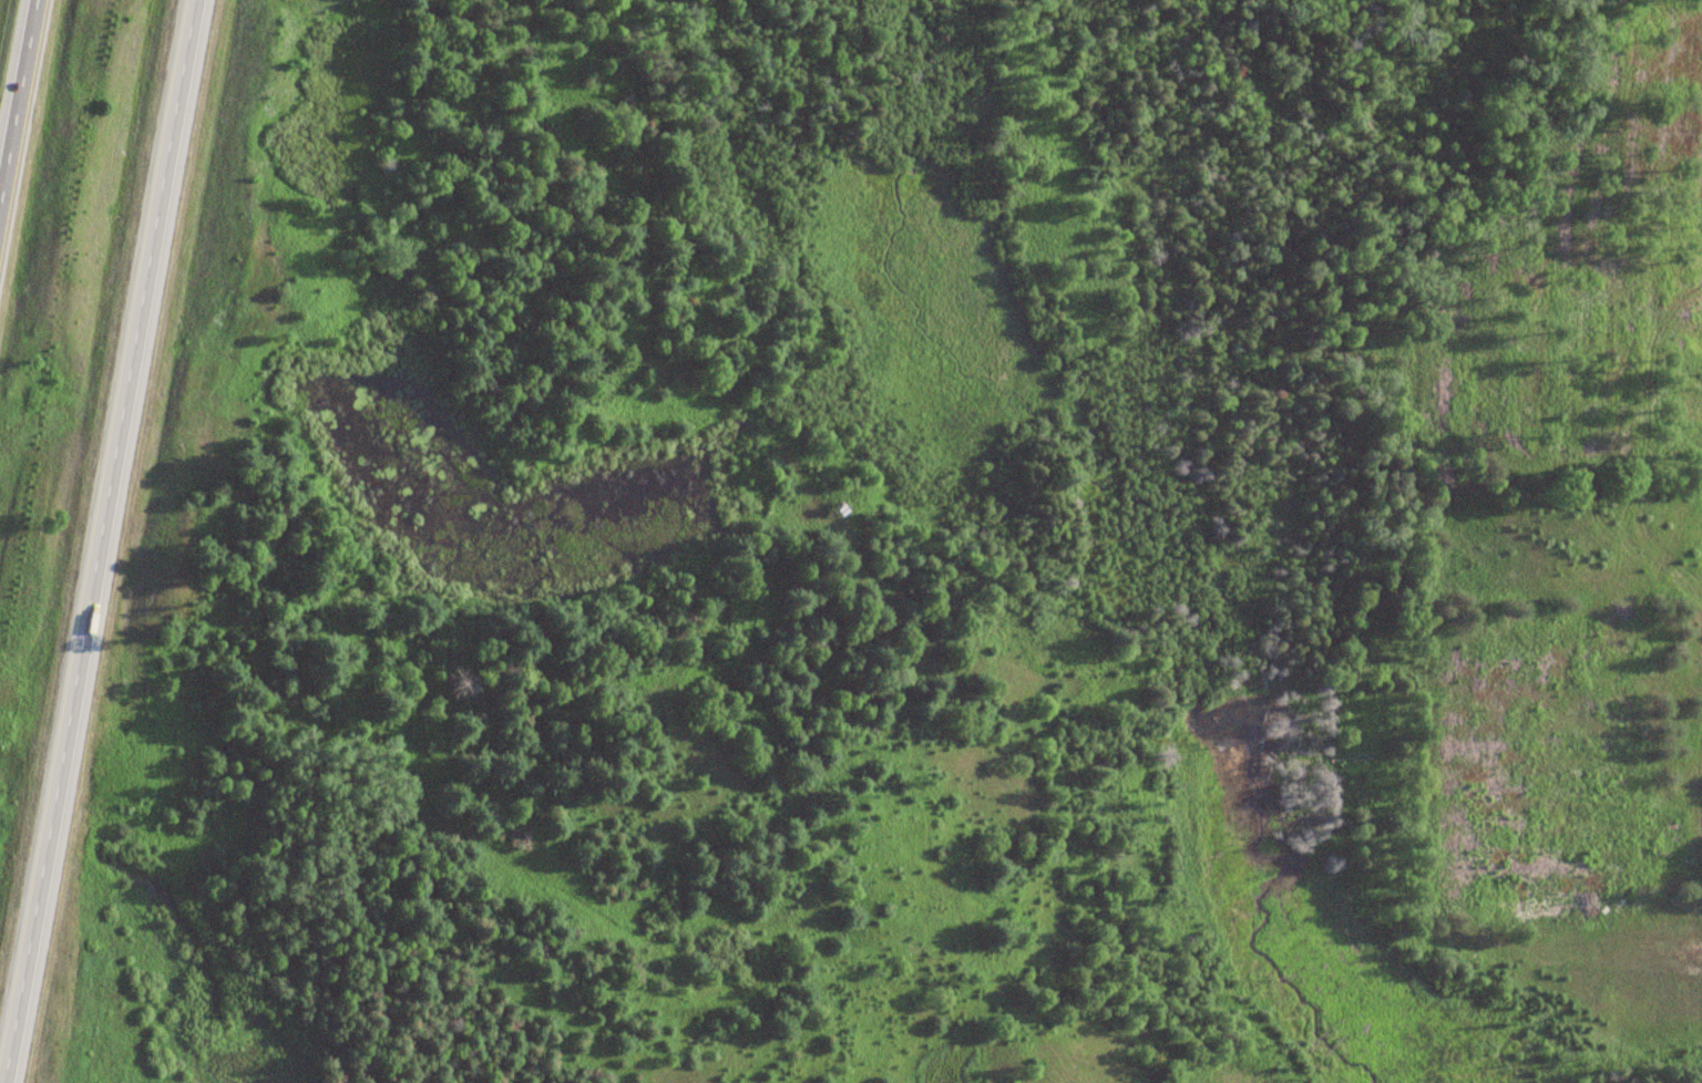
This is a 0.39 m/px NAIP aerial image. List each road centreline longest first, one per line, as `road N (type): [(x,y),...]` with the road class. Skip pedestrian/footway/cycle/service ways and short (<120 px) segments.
road 1 (motorway): [(3,1082),(190,0)]
road 2 (motorway): [(36,0),(0,203)]

